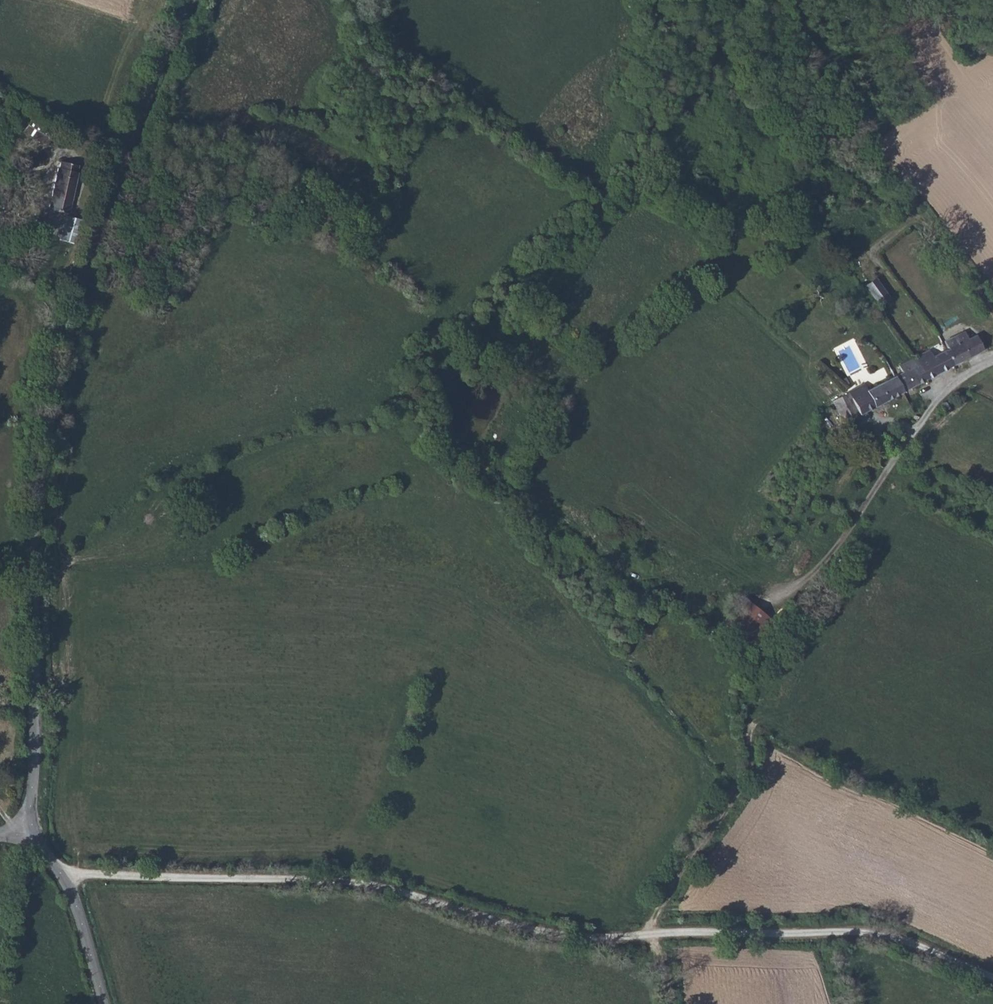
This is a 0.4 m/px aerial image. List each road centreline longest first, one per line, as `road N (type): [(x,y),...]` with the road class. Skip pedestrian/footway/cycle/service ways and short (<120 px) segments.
road 1 (track): [(992,975),(921,945),(873,936),(551,935),(344,879),(62,874)]
road 2 (unclassified): [(30,830),(34,543),(52,440),(95,228),(191,0)]
road 3 (track): [(648,935),(668,892),(748,774),(760,692),(890,466)]
road 4 (track): [(748,0),(824,128),(894,199),(952,231),(992,302)]
road 5 (unclassified): [(105,1003),(62,874),(30,830)]
road 6 (unclassified): [(890,466),(933,405),(970,371),(992,362)]

